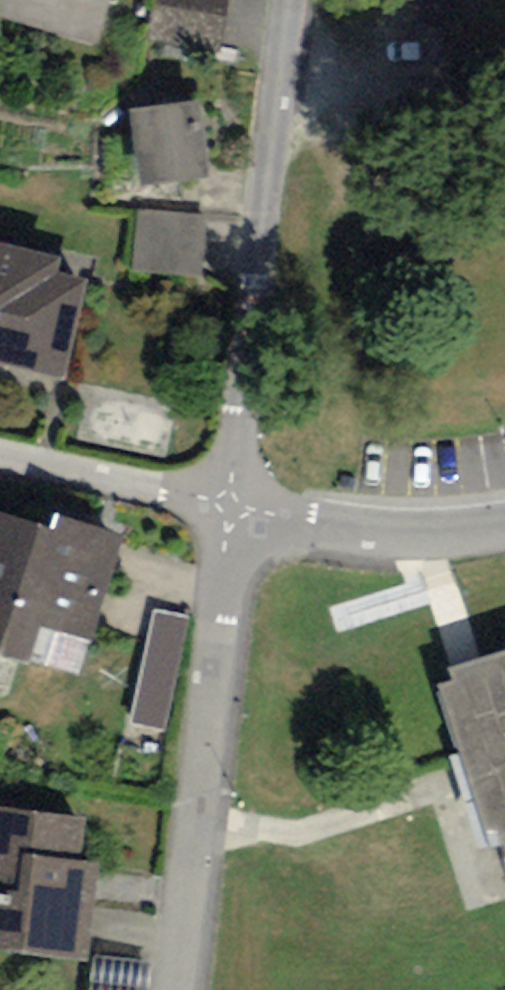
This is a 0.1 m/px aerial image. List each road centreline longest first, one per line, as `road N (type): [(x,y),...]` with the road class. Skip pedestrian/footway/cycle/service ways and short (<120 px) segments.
road 1 (residential): [(234,505),(295,0)]
road 2 (residential): [(176,989),(234,505)]
road 3 (residential): [(234,505),(365,530),(504,528)]
road 4 (residential): [(0,457),(234,505)]

